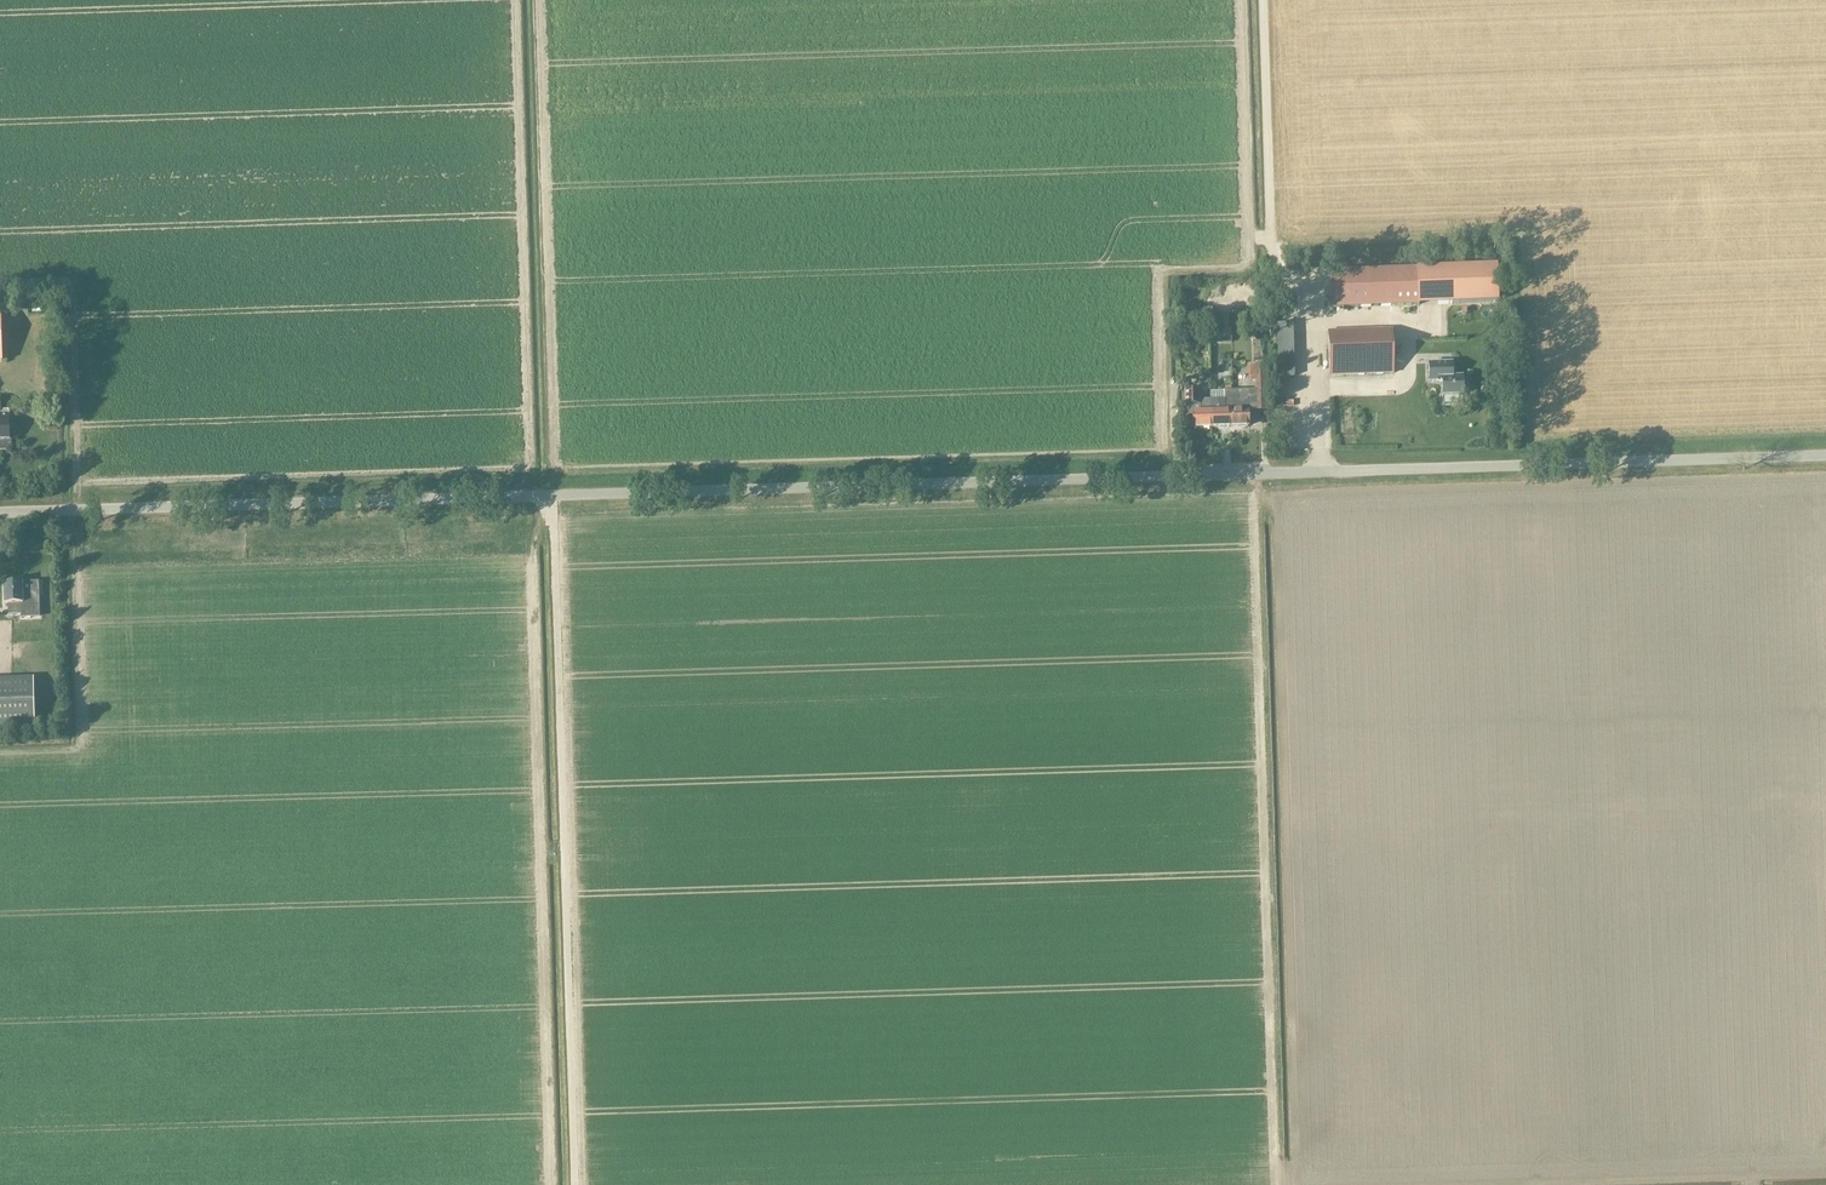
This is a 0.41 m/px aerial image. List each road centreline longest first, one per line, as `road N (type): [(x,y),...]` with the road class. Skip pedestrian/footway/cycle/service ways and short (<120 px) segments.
road 1 (unclassified): [(1825,455),(0,513)]

